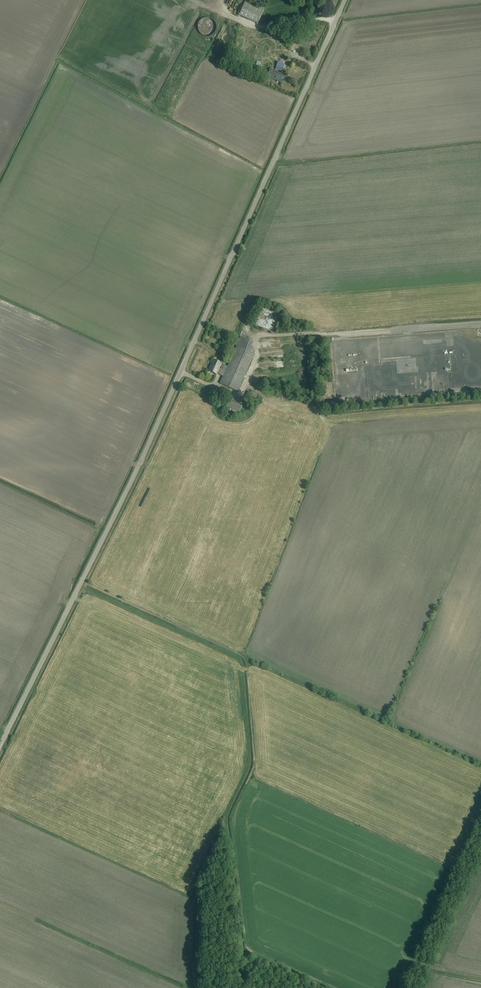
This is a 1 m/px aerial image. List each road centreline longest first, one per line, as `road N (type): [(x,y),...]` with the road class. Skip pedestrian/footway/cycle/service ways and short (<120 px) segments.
road 1 (unclassified): [(345,0),(141,461),(0,746)]

